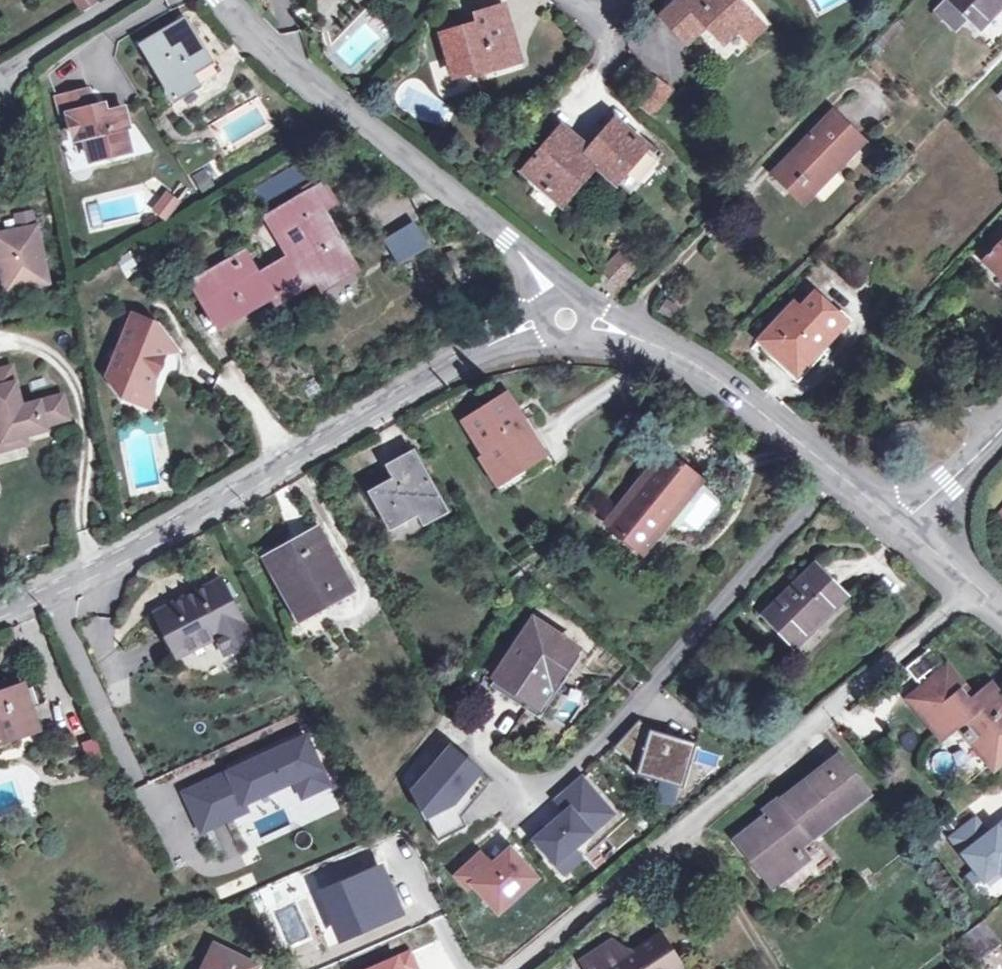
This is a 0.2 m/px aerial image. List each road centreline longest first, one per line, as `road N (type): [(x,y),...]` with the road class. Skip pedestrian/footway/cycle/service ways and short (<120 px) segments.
road 1 (tertiary): [(563,316),(415,382),(273,472),(0,607)]
road 2 (residential): [(976,588),(518,968)]
road 3 (residential): [(224,0),(292,74),(533,271),(563,316)]
road 4 (tertiary): [(563,316),(698,367),(904,531)]
road 5 (tertiary): [(904,531),(1001,424)]
road 6 (residential): [(0,71),(115,0)]

